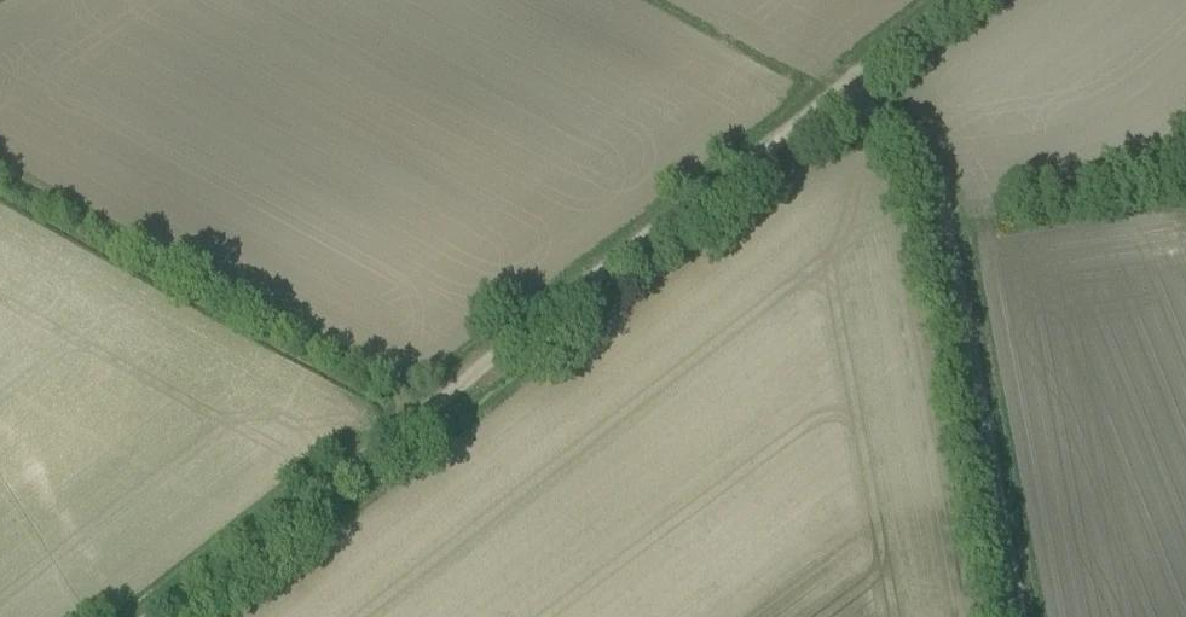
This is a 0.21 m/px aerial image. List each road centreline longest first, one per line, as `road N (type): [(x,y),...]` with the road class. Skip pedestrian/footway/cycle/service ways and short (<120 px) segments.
road 1 (track): [(122,616),(839,102)]
road 2 (track): [(839,102),(882,110),(919,139),(1021,616)]
road 3 (track): [(0,170),(382,379),(414,408)]
road 4 (track): [(839,102),(969,0)]

